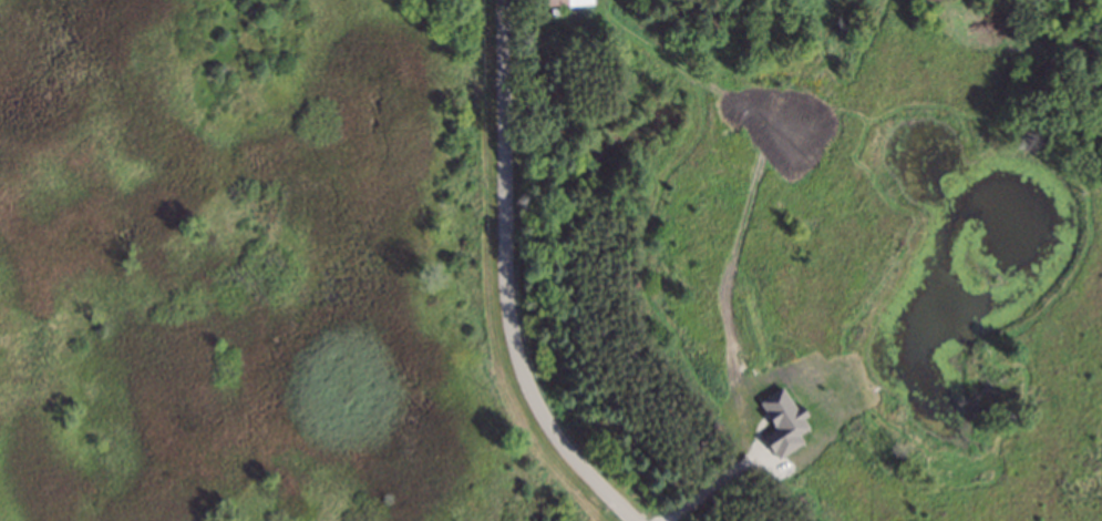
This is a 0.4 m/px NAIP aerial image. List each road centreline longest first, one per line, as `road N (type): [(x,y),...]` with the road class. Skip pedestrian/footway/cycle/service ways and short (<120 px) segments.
road 1 (residential): [(503,0),(522,368),(562,440),(642,520)]

